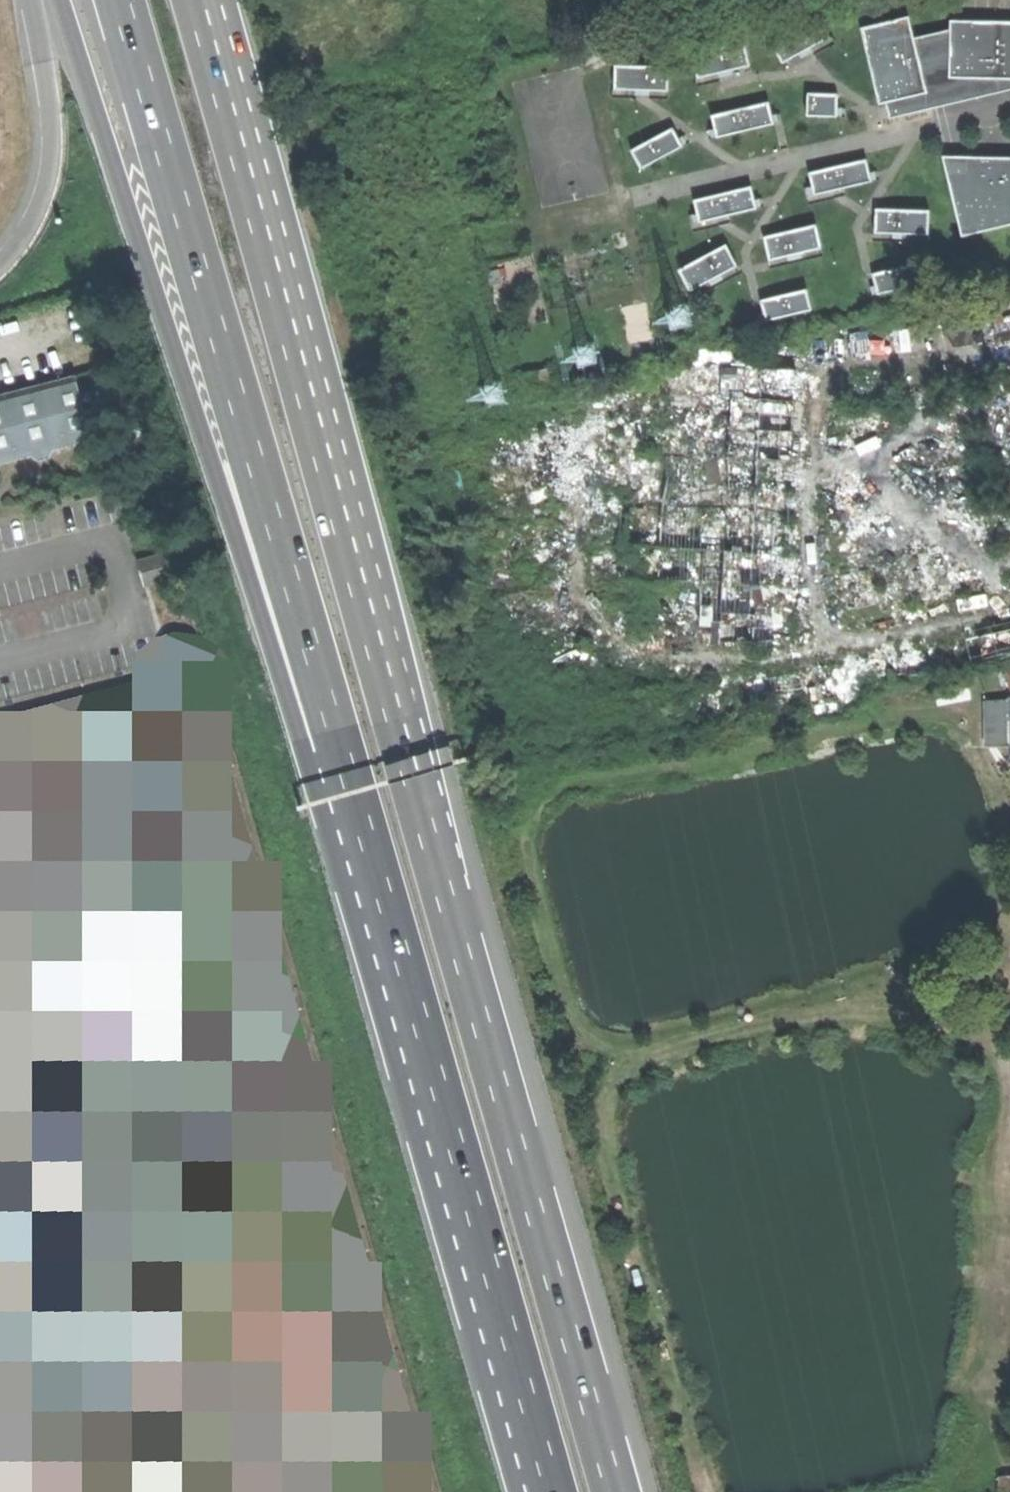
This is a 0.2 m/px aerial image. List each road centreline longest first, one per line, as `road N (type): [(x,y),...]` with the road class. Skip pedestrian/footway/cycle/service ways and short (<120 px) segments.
road 1 (trunk): [(614,1491),(202,0)]
road 2 (trunk): [(62,0),(284,682),(345,761)]
road 3 (trunk): [(123,0),(345,761)]
road 4 (trunk): [(345,761),(554,1491)]
road 5 (unclassified): [(30,0),(53,121),(50,183),(23,241),(0,268)]

